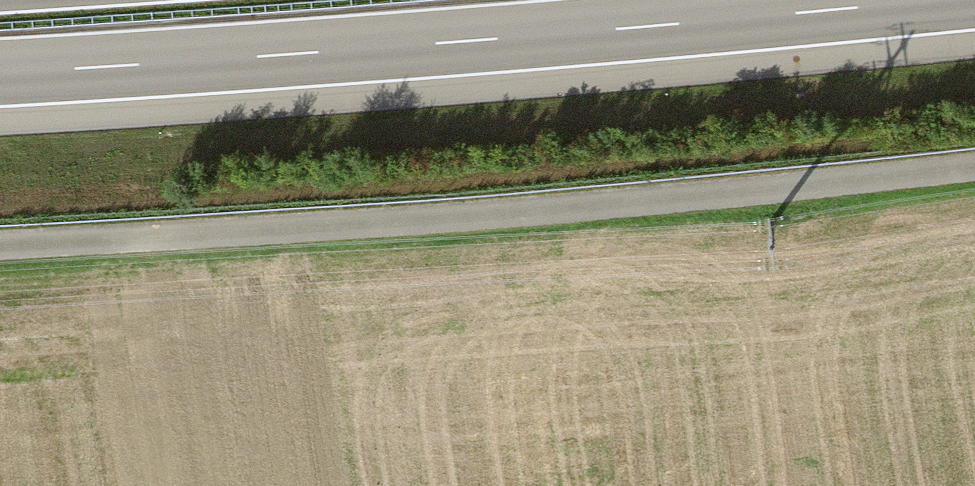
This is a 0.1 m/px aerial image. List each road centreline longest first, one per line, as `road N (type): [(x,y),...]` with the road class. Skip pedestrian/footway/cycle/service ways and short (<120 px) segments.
road 1 (track): [(0,246),(410,223),(974,166)]
road 2 (motorway): [(0,73),(917,0)]

